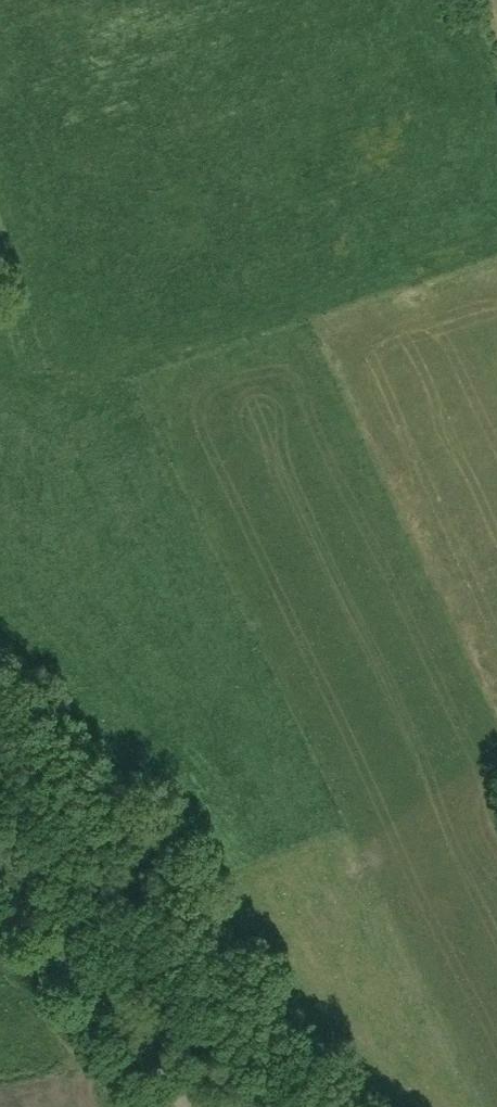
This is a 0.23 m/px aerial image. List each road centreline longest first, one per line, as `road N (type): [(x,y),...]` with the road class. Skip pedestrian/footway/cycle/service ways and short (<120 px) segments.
road 1 (unclassified): [(183,1106),(0,904)]

